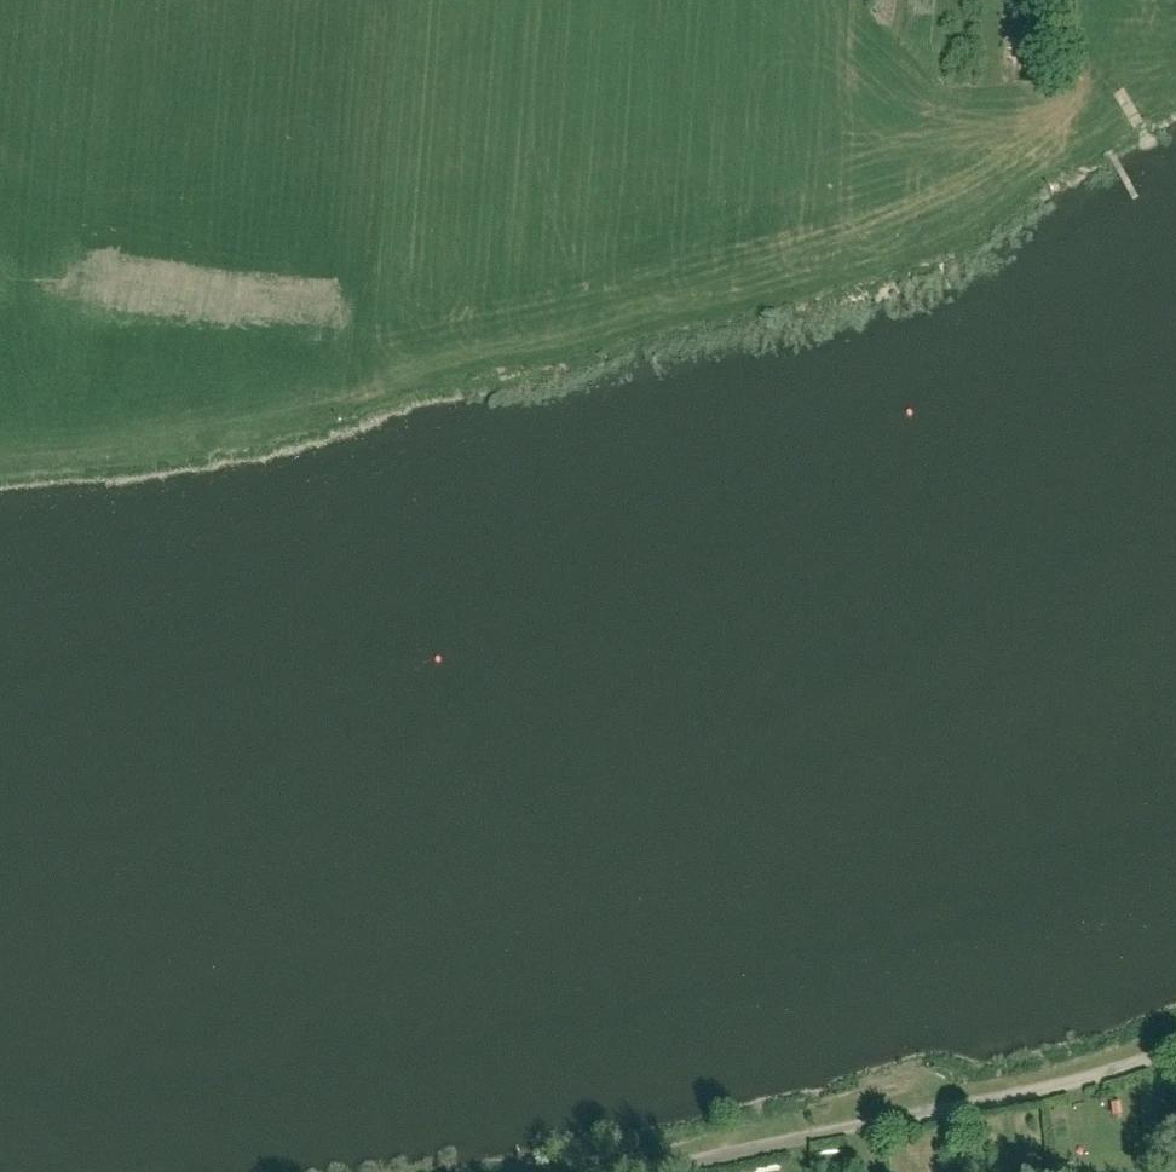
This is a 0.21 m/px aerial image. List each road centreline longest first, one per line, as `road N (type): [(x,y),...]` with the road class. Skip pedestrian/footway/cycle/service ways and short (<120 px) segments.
road 1 (track): [(1175,1048),(1033,1094),(660,1171)]

